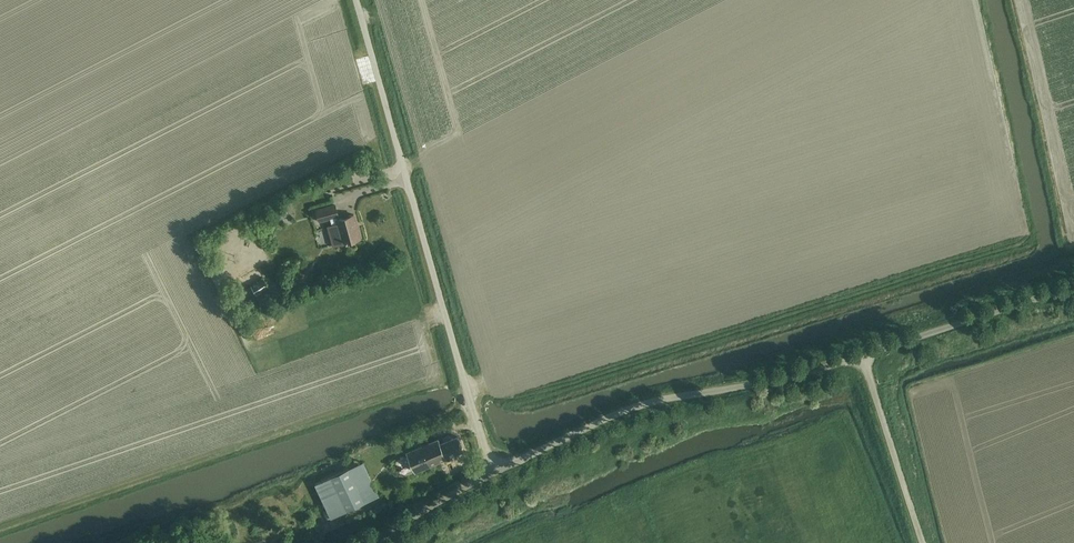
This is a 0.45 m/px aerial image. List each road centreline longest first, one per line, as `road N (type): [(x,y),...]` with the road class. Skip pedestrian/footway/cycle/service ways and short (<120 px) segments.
road 1 (unclassified): [(494,470),(354,0)]
road 2 (unclassified): [(494,470),(647,402),(863,357)]
road 3 (unclassified): [(863,357),(1073,283)]
road 4 (unclassified): [(922,542),(863,357)]
road 5 (unclassified): [(366,542),(494,470)]

